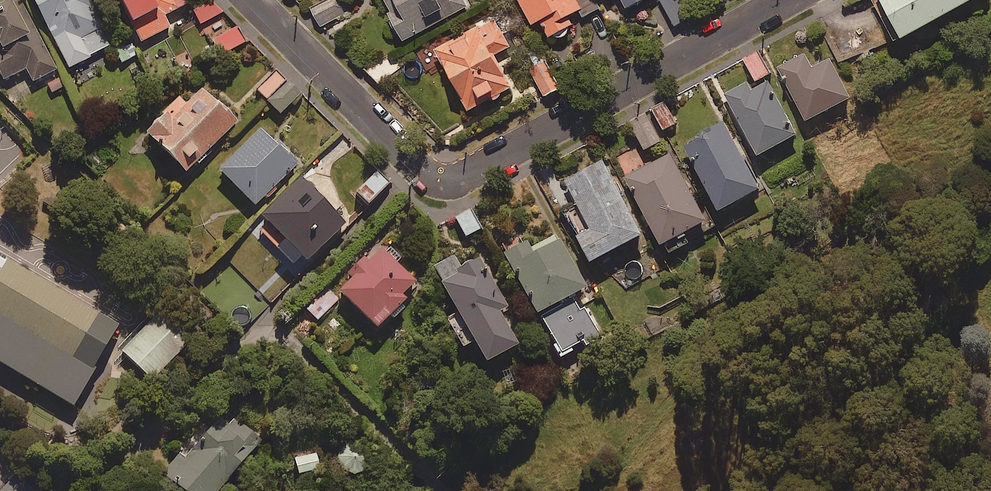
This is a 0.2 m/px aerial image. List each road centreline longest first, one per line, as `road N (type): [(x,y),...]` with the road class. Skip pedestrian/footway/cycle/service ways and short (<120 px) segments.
road 1 (residential): [(788,0),(452,181),(423,168),(255,0)]

